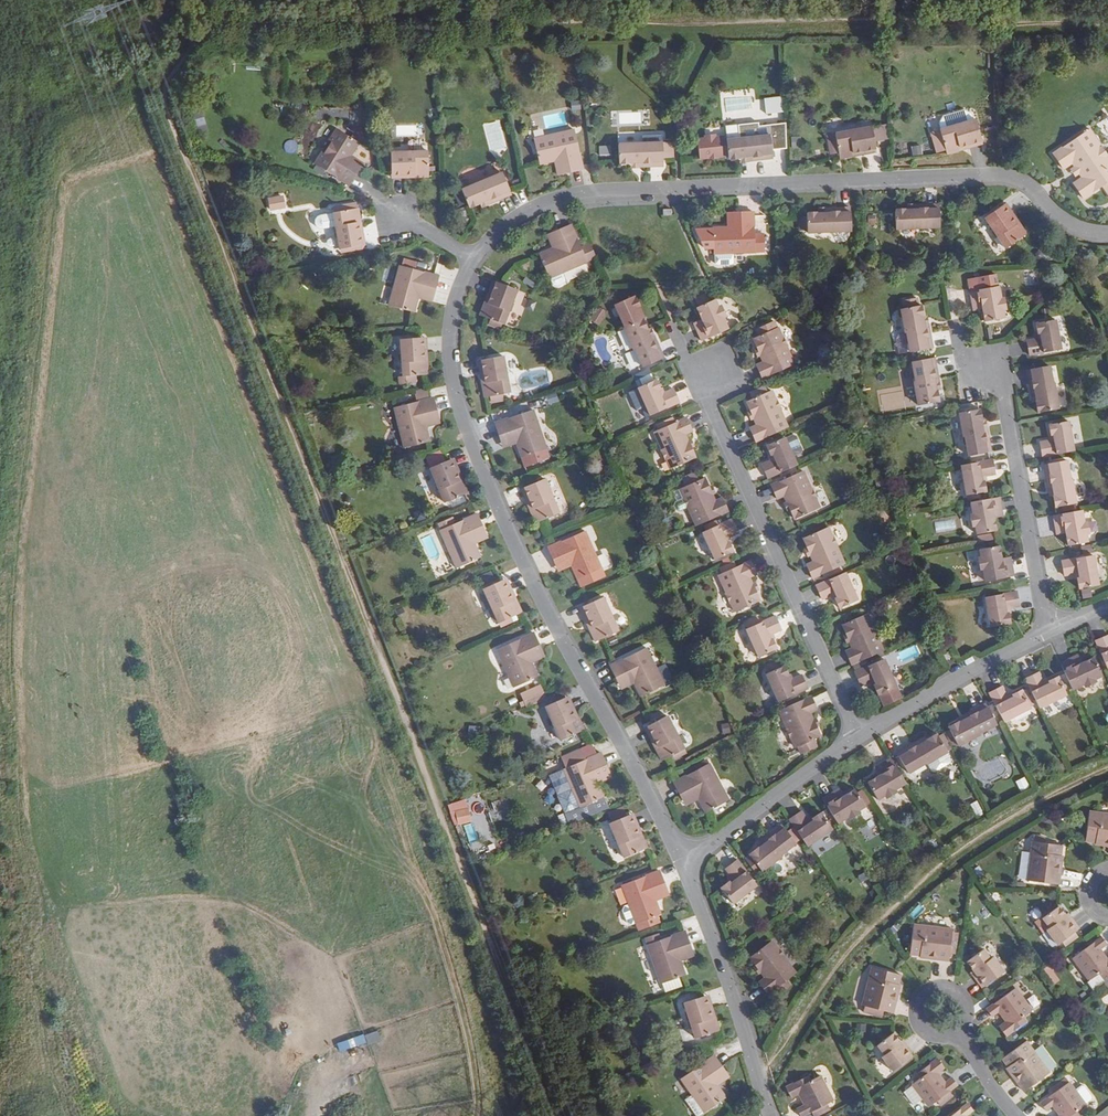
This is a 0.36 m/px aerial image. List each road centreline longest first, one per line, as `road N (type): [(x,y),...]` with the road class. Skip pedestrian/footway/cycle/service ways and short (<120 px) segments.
road 1 (track): [(557,1115),(159,92),(216,19),(1107,19)]
road 2 (residential): [(475,258),(529,211),(582,196),(985,176),(1018,181),(1062,221),(1107,233)]
road 3 (residential): [(678,863),(550,624),(464,428),(449,341),(453,305),(475,258)]
road 4 (residential): [(721,359),(694,373),(860,738)]
road 5 (residential): [(955,325),(959,352),(980,374),(998,371),(1048,633)]
road 6 (residential): [(770,1115),(678,863)]
road 7 (residential): [(678,863),(860,738)]
road 8 (residential): [(860,738),(1048,633)]

